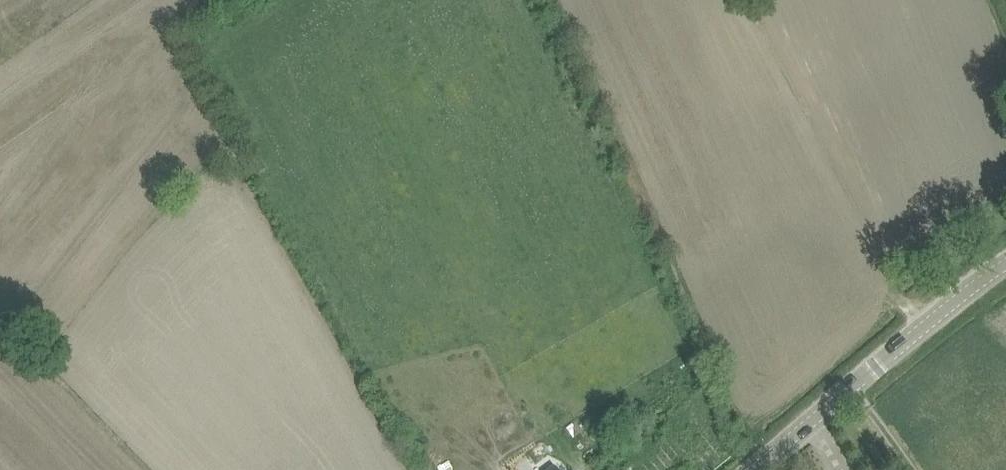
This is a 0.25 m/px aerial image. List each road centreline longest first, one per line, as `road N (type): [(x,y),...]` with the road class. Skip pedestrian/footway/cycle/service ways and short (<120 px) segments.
road 1 (tertiary): [(754,469),(1005,264)]

